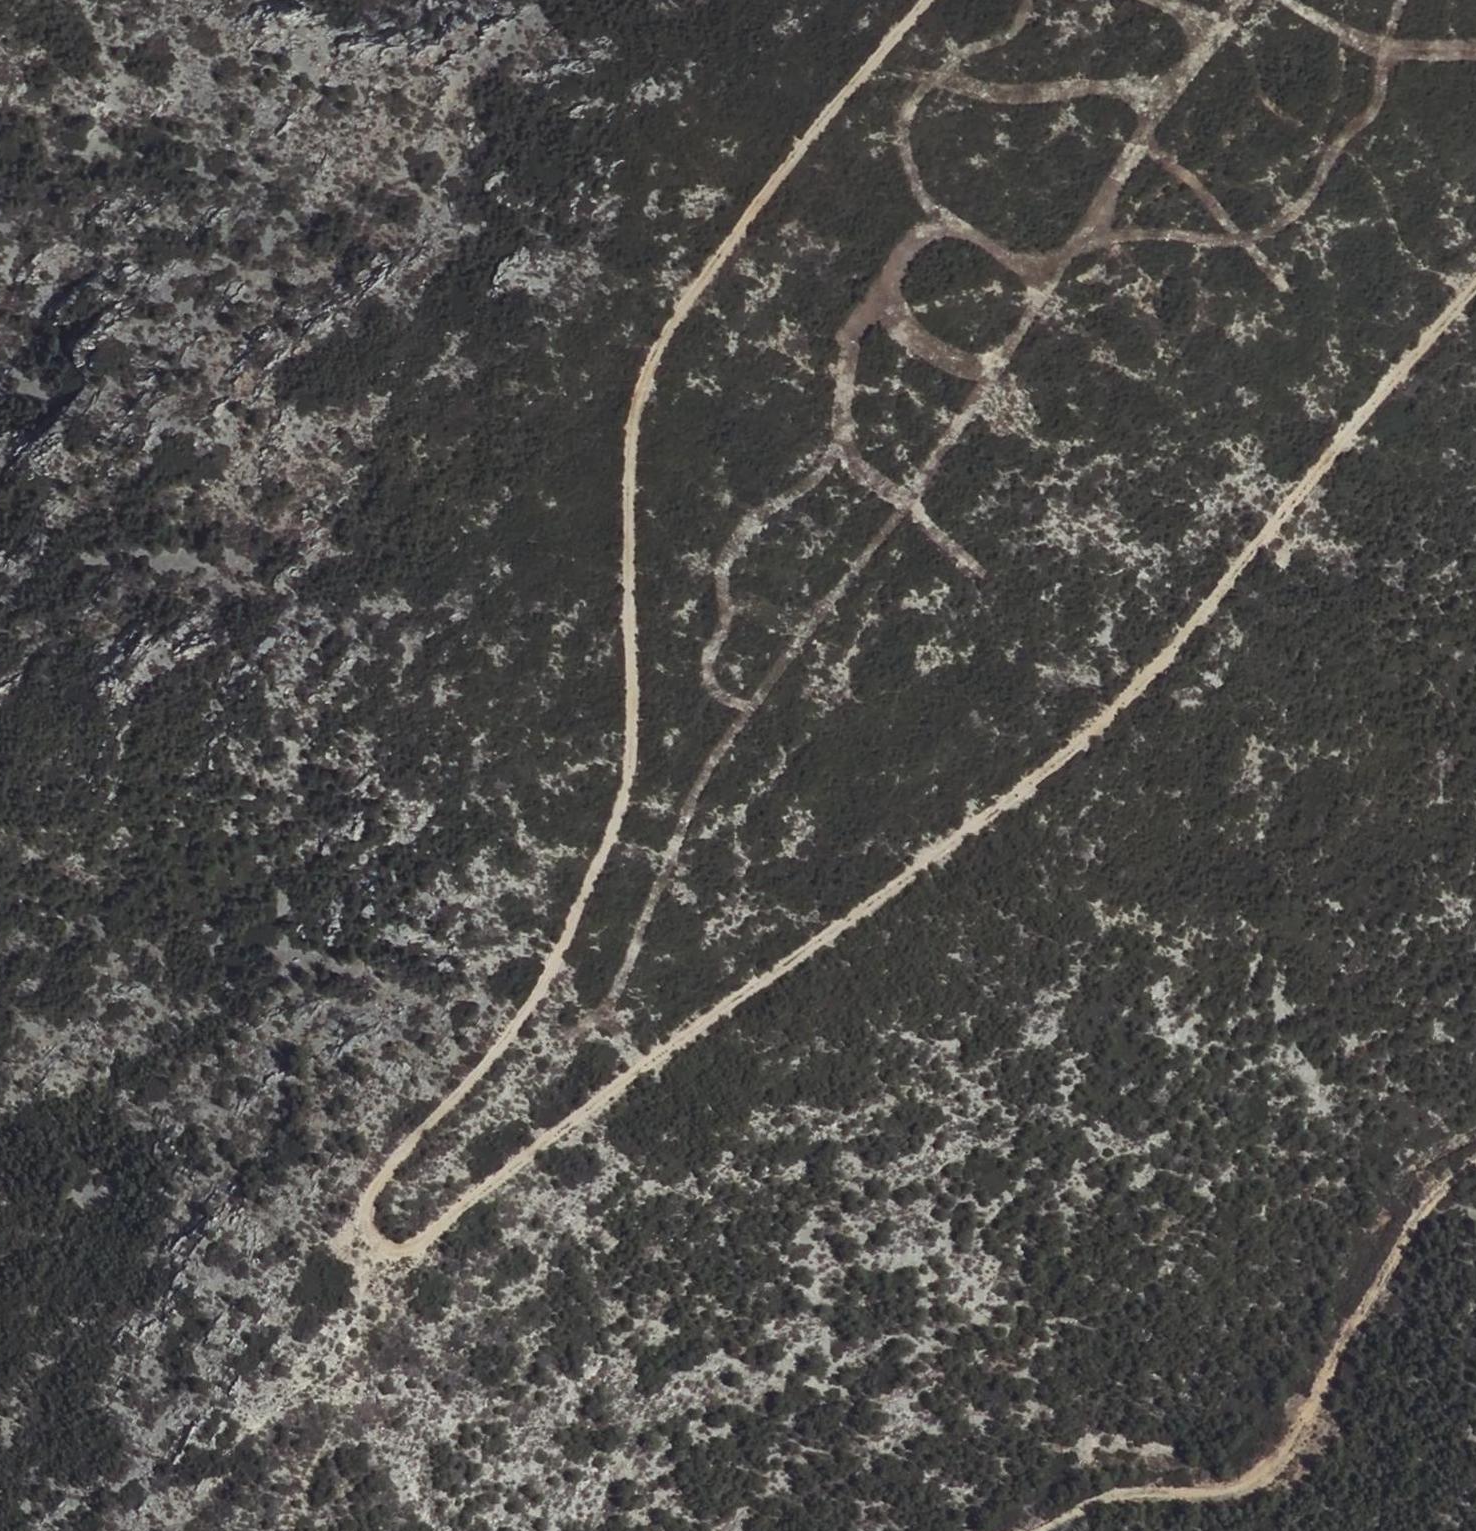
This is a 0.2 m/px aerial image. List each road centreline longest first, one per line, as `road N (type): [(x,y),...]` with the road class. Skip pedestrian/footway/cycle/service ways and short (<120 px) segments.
road 1 (track): [(1475,259),(1167,634),(999,793),(581,1091),(372,1269),(338,1259),(322,1219),(516,983),(598,806),(624,596),(614,452),(669,297),(901,0)]
road 2 (track): [(1475,1164),(1432,1207),(1321,1422),(1297,1444),(1244,1463),(1146,1467),(995,1530)]

